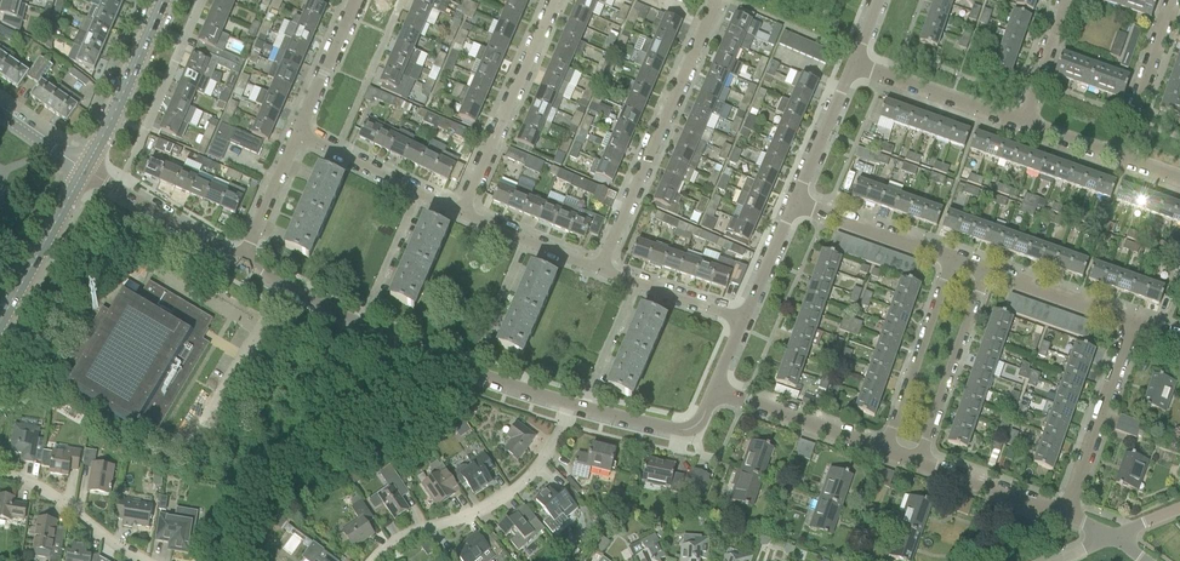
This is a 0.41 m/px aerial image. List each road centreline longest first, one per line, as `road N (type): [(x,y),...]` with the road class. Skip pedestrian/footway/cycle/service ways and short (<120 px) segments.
road 1 (residential): [(599,269),(716,0)]
road 2 (residential): [(373,560),(395,540),(509,494),(541,462),(572,405)]
road 3 (residential): [(555,0),(461,214)]
road 4 (residential): [(1066,512),(1134,322)]
road 5 (residential): [(885,448),(949,259)]
road 6 (residential): [(921,460),(985,271)]
road 7 (secondary): [(84,170),(163,0)]
road 8 (residential): [(84,170),(243,263)]
road 9 (residential): [(854,65),(1026,126)]
road 10 (residential): [(885,448),(714,387)]
road 11 (secondary): [(0,322),(84,170)]
road 12 (residential): [(1119,160),(1175,0)]
road 13 (residential): [(144,560),(49,494),(0,473)]
road 14 (residential): [(949,259),(791,205)]
road 15 (residential): [(583,408),(681,430),(693,427),(714,387)]
road 16 (residential): [(1134,322),(985,271)]
road 17 (residential): [(1066,512),(921,460)]
road 18 (residential): [(791,205),(854,65)]
road 19 (residential): [(298,136),(358,0)]
road 20 (residential): [(360,324),(420,195)]
road 21 (residential): [(471,371),(525,240)]
road 22 (residential): [(243,263),(298,136)]
road 23 (residential): [(583,408),(638,284)]
road 24 (residential): [(420,195),(298,136)]
road 25 (residential): [(1026,126),(1067,0)]
road 26 (residential): [(243,263),(360,324)]
road 27 (residential): [(742,321),(791,205)]
road 28 (residential): [(360,324),(471,371)]

